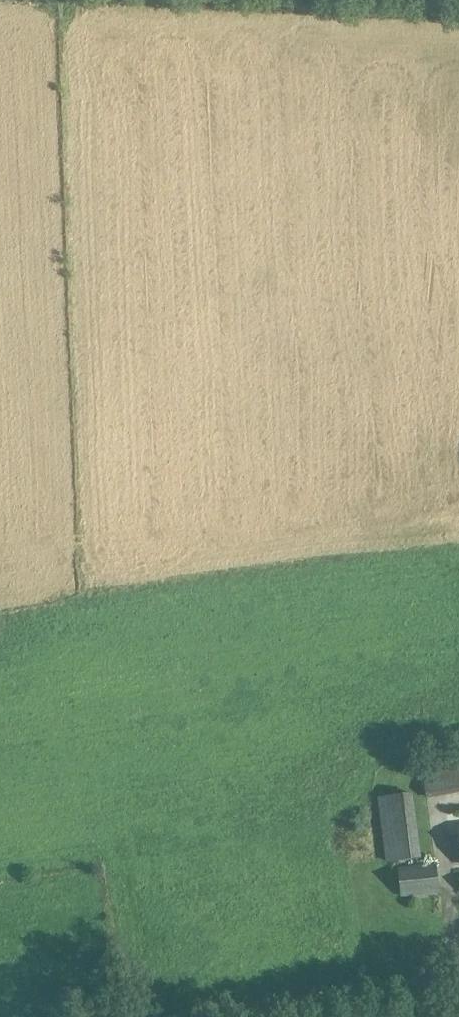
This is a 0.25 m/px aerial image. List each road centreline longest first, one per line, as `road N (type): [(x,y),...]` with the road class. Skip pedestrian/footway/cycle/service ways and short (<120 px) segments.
road 1 (unclassified): [(458,977),(226,1016)]

